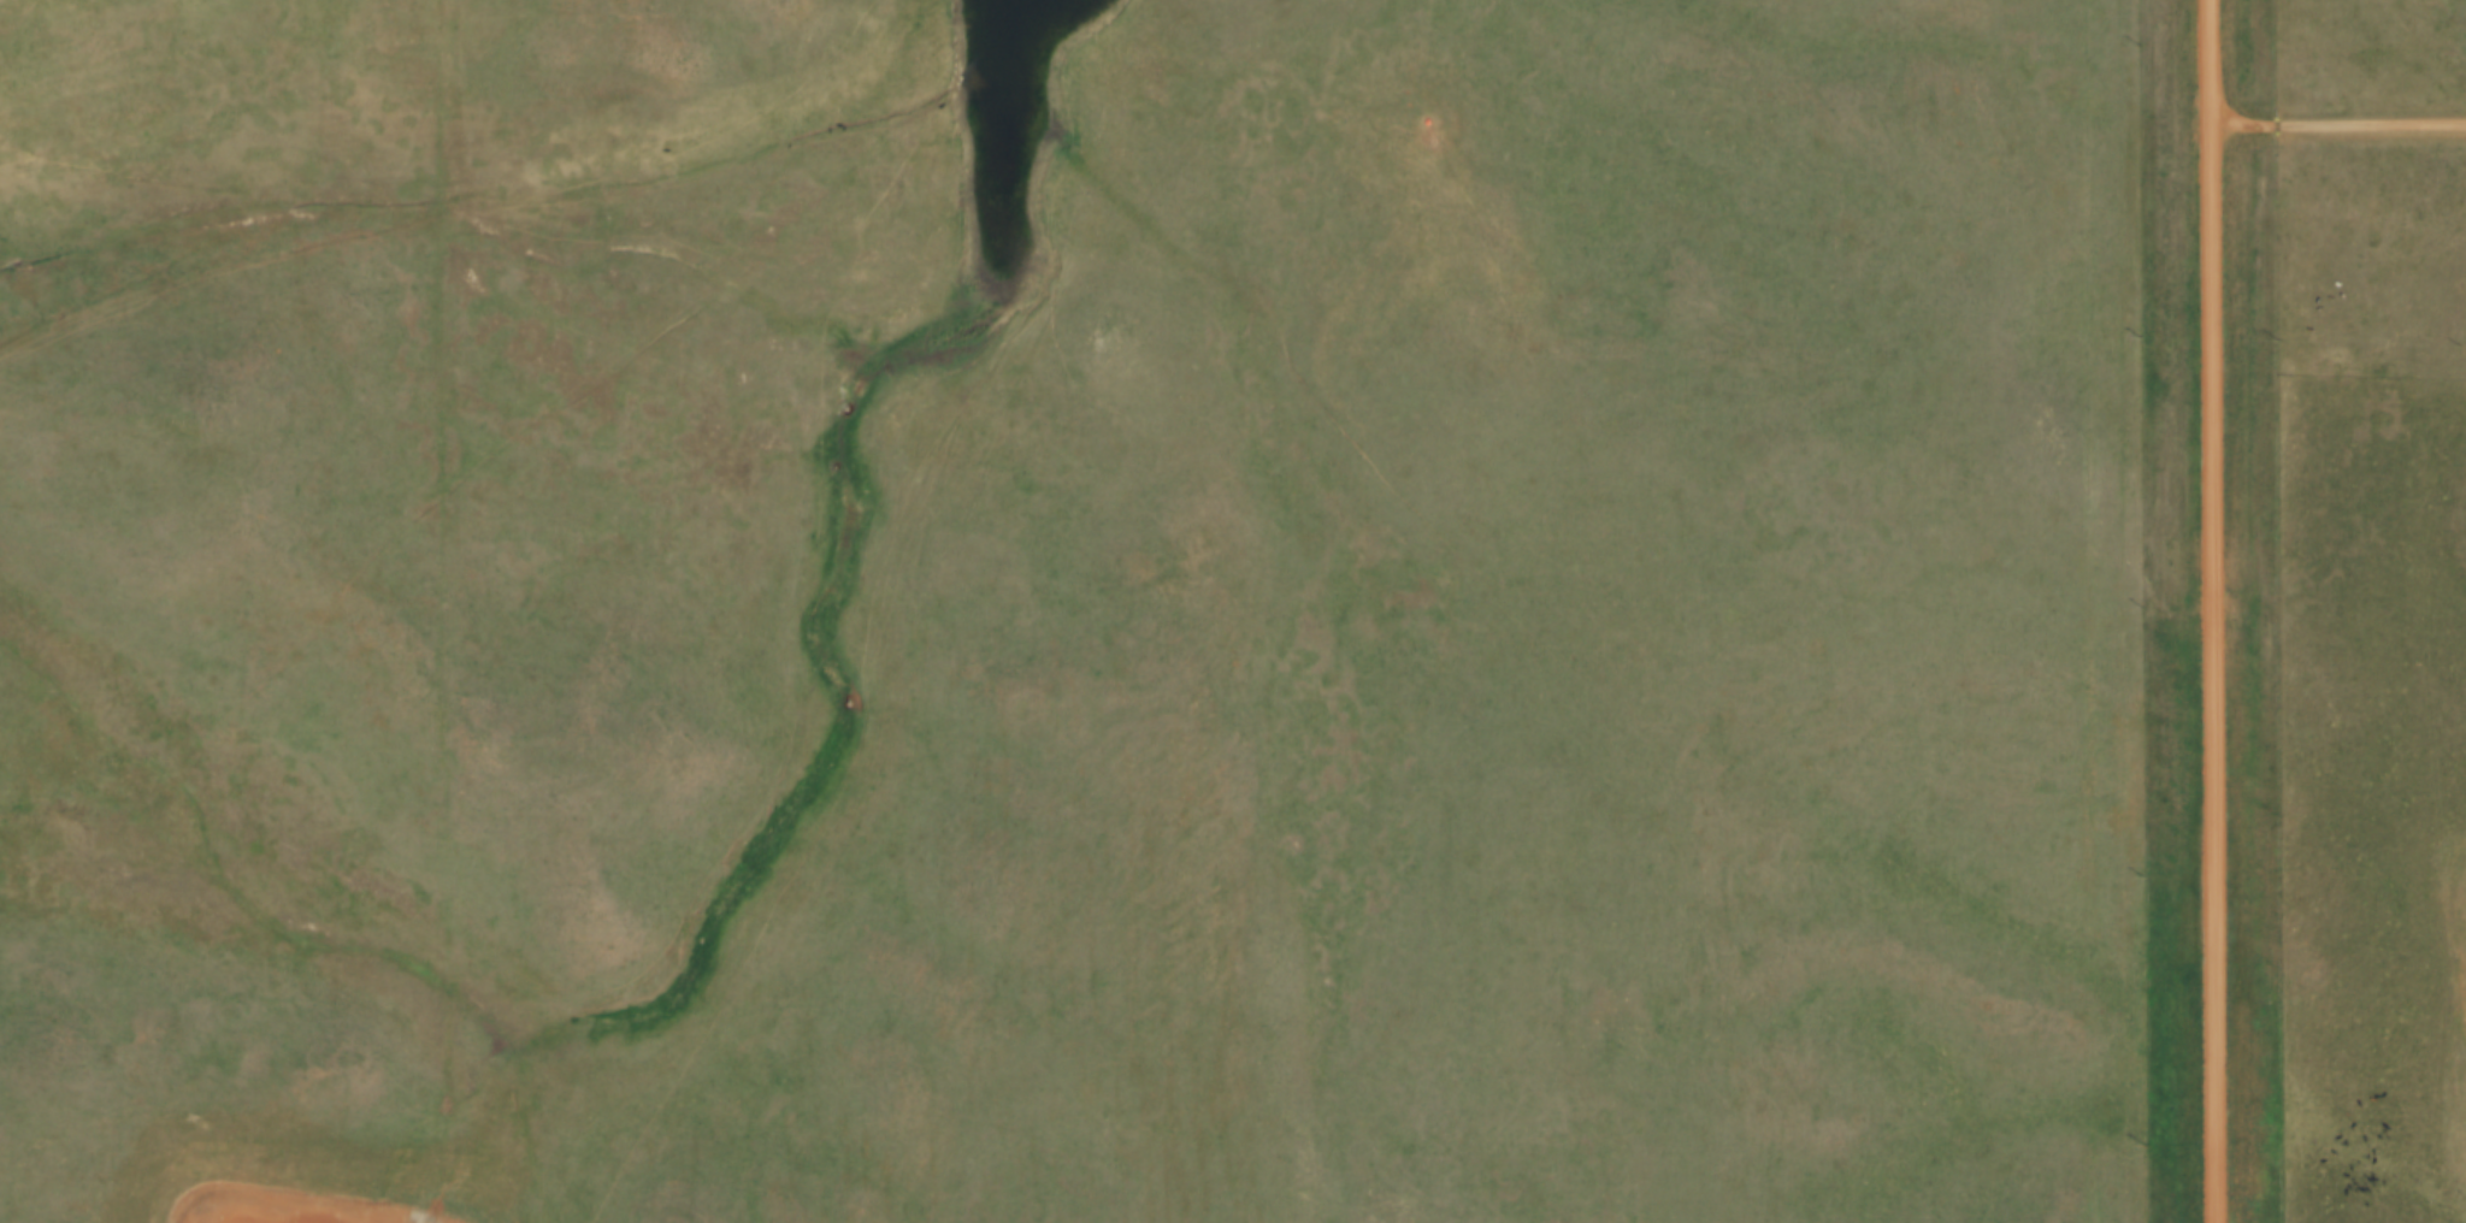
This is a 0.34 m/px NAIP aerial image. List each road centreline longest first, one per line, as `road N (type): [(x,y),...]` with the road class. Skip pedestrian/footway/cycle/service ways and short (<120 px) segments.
road 1 (residential): [(2207,0),(2217,1222)]

